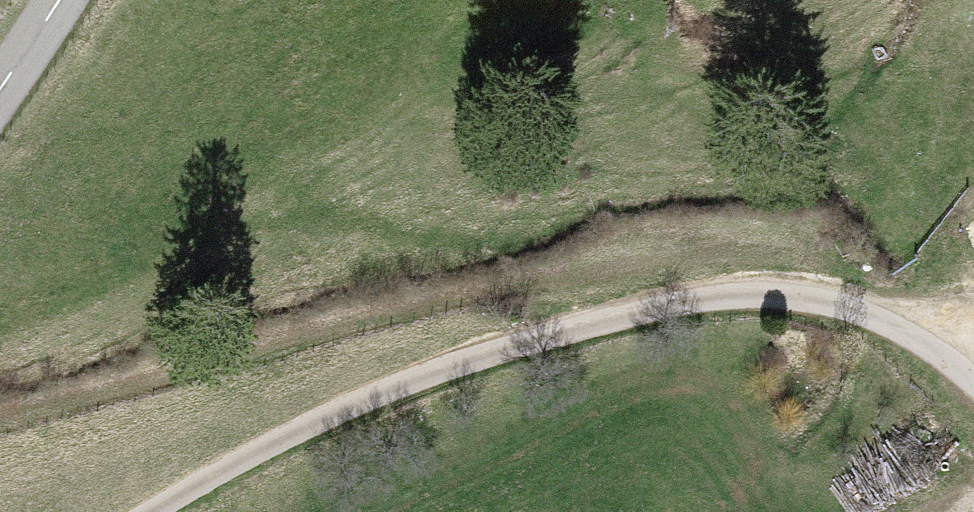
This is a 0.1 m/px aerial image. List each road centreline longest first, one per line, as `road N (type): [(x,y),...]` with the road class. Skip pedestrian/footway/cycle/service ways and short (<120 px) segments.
road 1 (track): [(973,362),(889,311),(837,297),(720,297),(565,330),(429,371),(243,456),(143,511)]
road 2 (track): [(0,417),(235,362),(531,275),(658,262),(737,273),(783,293)]

